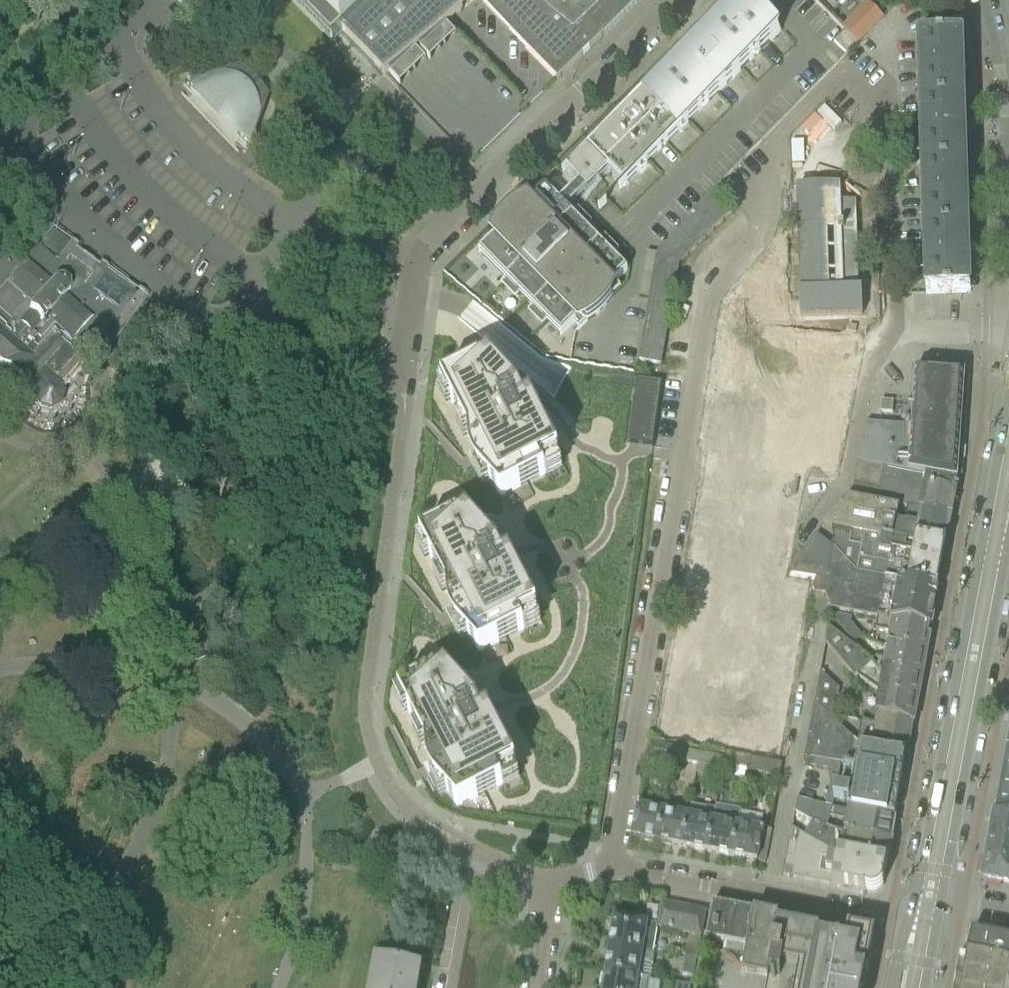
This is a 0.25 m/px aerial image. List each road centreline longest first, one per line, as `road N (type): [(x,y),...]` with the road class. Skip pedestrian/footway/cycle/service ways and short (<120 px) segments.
road 1 (unclassified): [(607,868),(711,289),(758,241),(773,145),(841,73),(884,113),(898,329),(999,332)]
road 2 (residential): [(407,374),(413,277),(433,237),(680,0)]
road 3 (secondary): [(1008,476),(927,910)]
road 4 (residential): [(927,910),(888,921),(607,868)]
road 5 (unclassified): [(983,0),(1006,118),(1008,215)]

